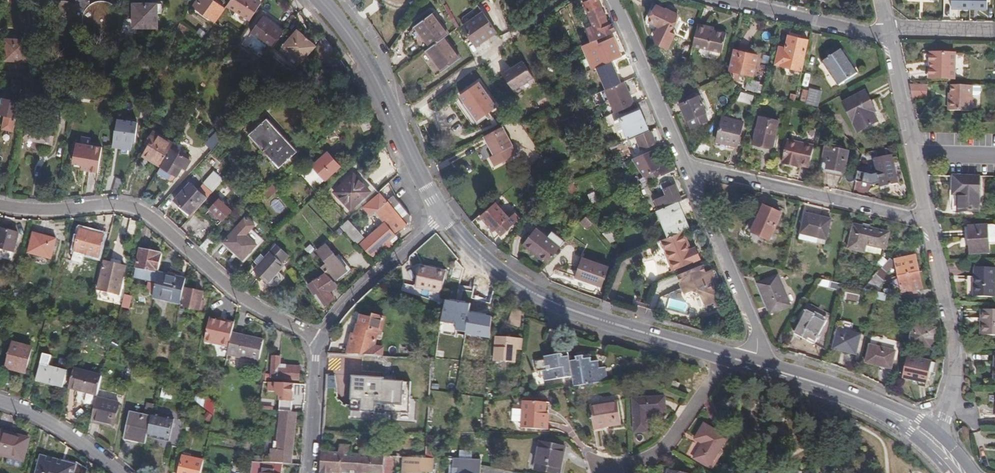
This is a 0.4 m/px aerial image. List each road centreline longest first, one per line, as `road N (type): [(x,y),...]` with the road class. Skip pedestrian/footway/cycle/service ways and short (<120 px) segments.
road 1 (secondary): [(441,217),(479,260),(524,291),(766,369)]
road 2 (residential): [(0,206),(141,212),(234,295),(318,341)]
road 3 (secondary): [(319,0),(367,63),(441,217)]
road 4 (residential): [(685,166),(923,221)]
road 5 (residential): [(923,221),(953,350),(932,440)]
road 6 (residential): [(766,369),(685,166)]
road 7 (residential): [(685,166),(611,0)]
road 8 (secondary): [(766,369),(849,396),(932,440)]
road 9 (residential): [(441,217),(347,301),(318,341)]
road 10 (residential): [(726,0),(866,32),(884,28)]
road 11 (residential): [(0,404),(74,440),(116,472)]
road 12 (residential): [(318,341),(307,472)]
road 13 (residential): [(884,28),(909,154)]

